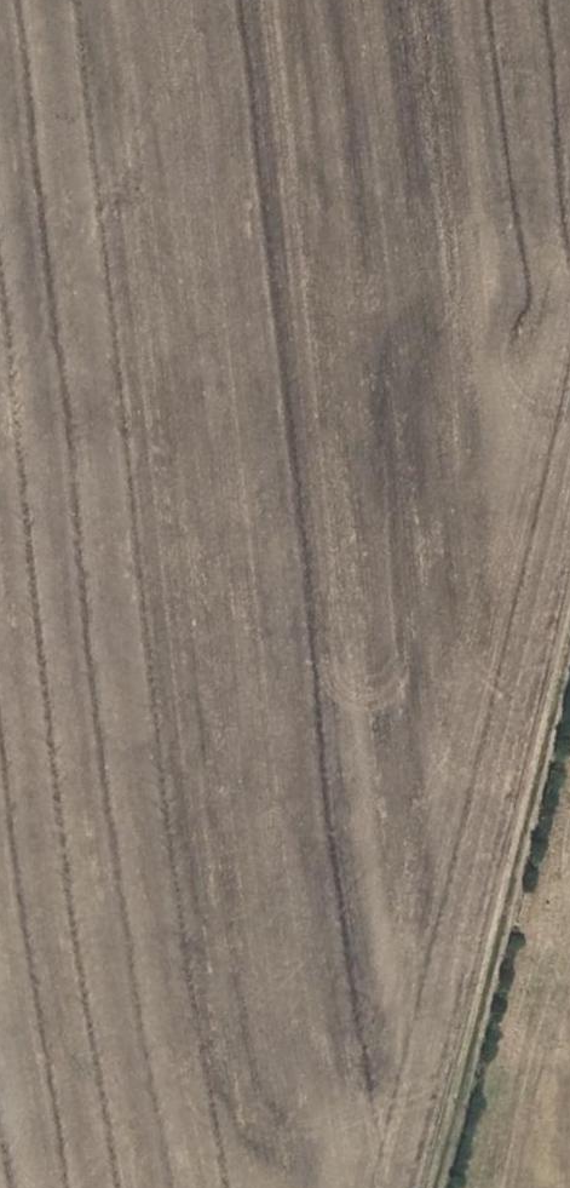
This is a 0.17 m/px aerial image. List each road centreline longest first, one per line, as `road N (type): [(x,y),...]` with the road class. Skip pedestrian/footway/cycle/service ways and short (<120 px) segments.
road 1 (track): [(569,676),(453,1187)]

